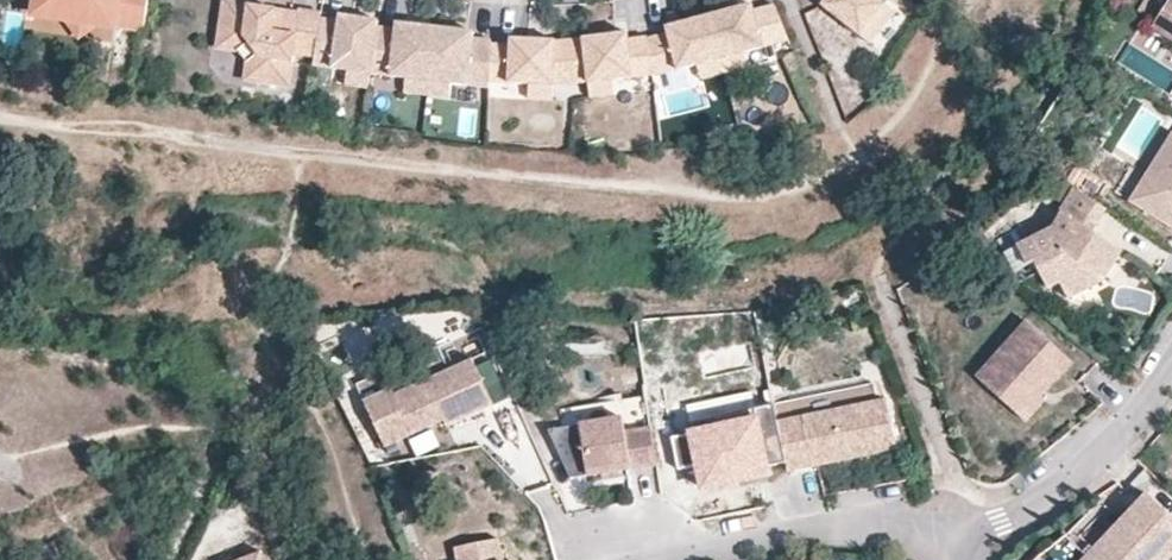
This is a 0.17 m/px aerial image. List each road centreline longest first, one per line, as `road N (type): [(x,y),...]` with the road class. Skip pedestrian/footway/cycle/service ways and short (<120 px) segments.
road 1 (track): [(0,111),(773,193)]
road 2 (residential): [(957,526),(897,521),(755,535),(659,559)]
road 3 (residential): [(1171,373),(1092,461),(1021,513),(957,526)]

